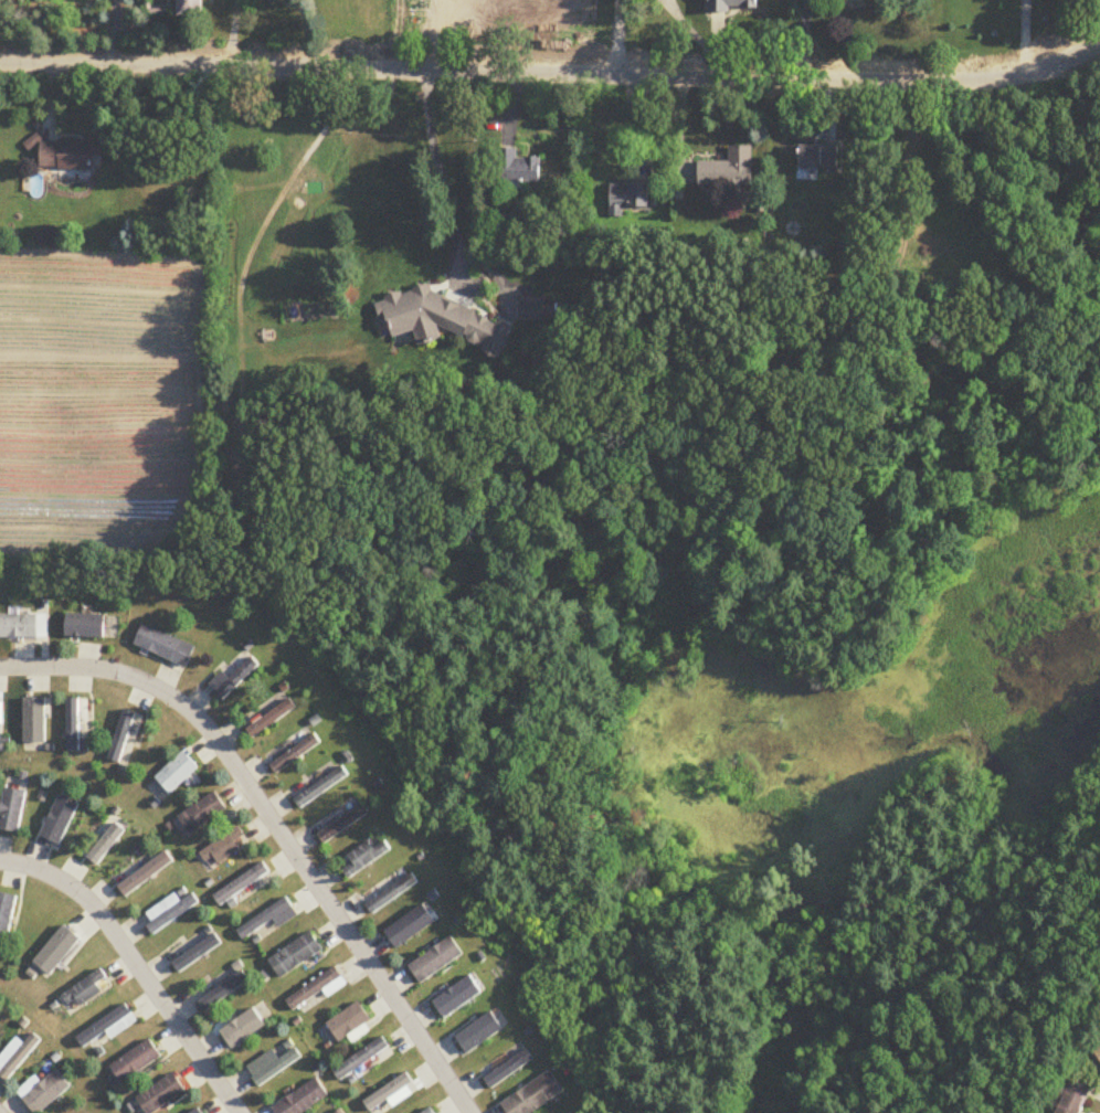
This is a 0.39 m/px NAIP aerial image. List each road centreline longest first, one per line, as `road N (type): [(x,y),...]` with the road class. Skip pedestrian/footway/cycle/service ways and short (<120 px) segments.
road 1 (residential): [(1099,45),(1056,67),(969,84),(0,65)]
road 2 (residential): [(0,669),(130,677),(202,720),(472,1112)]
road 3 (residential): [(0,864),(60,880),(98,909),(238,1112)]

